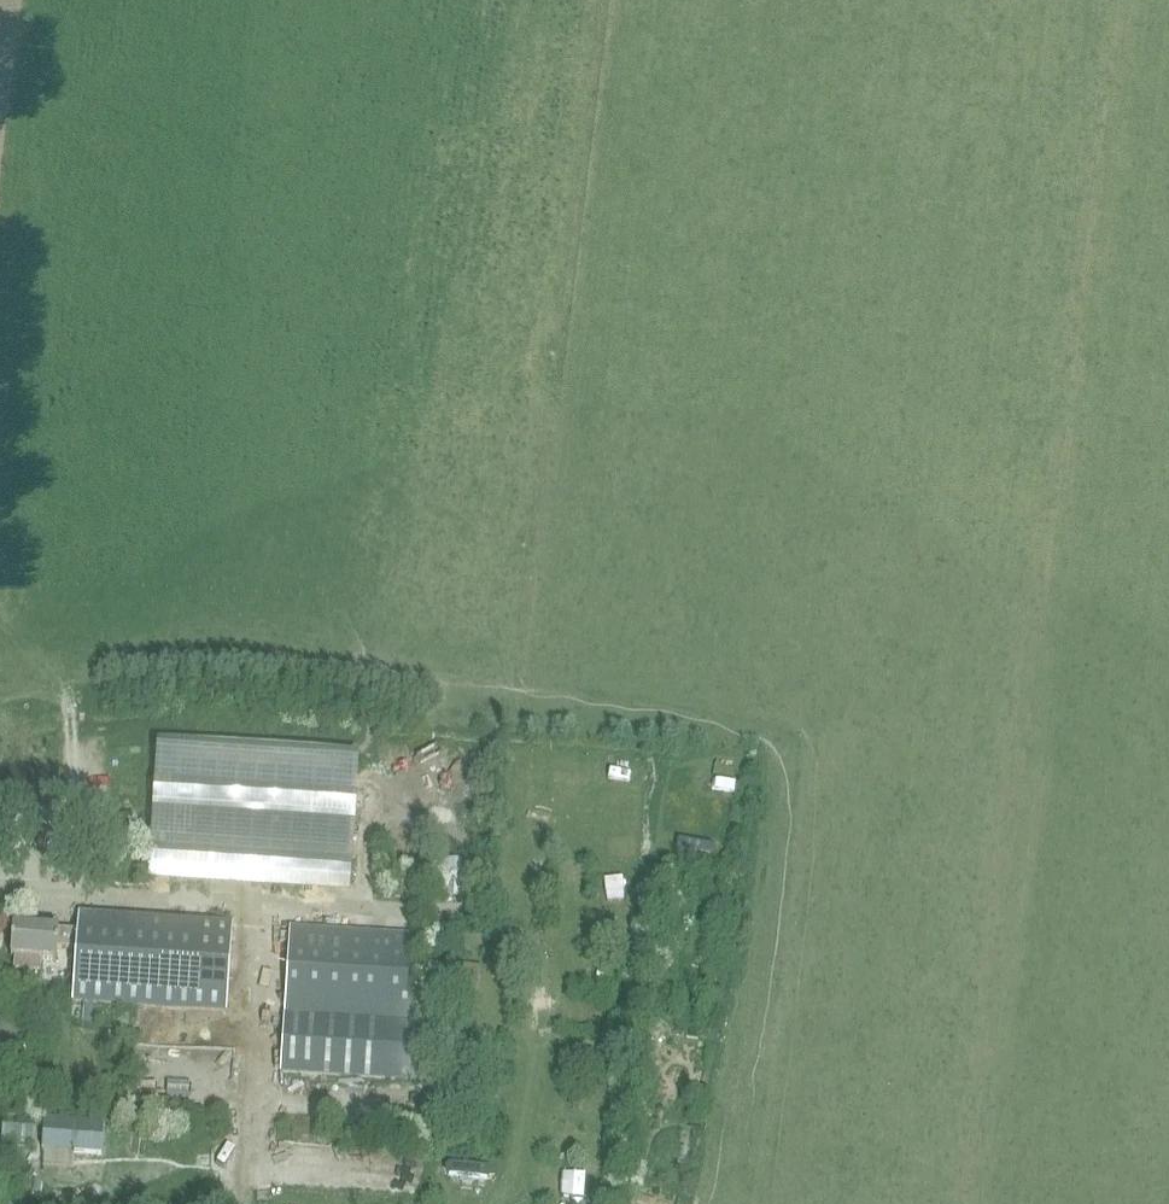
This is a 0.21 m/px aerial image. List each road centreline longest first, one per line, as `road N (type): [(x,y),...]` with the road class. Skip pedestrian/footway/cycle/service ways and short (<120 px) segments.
road 1 (track): [(235,1203),(230,1171),(251,1053),(261,909)]
road 2 (track): [(69,693),(74,891)]

